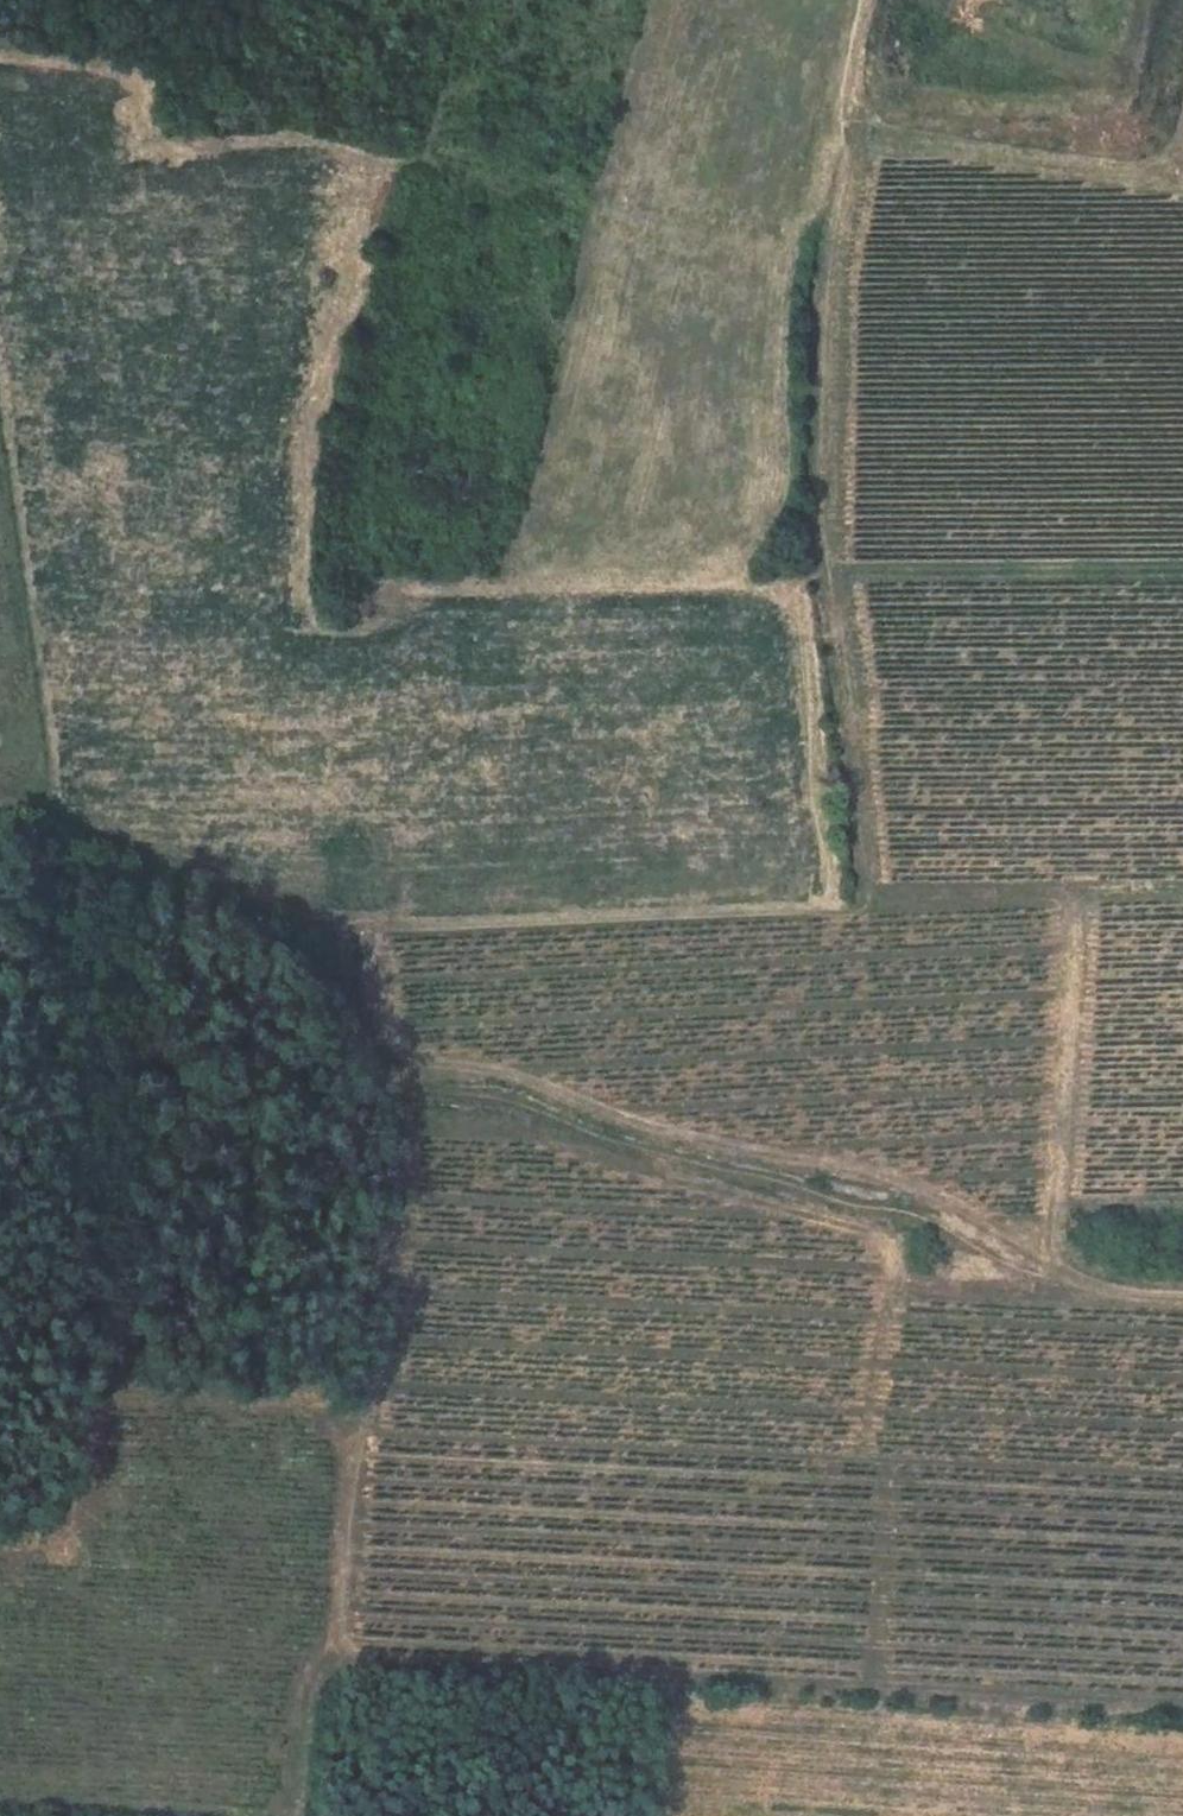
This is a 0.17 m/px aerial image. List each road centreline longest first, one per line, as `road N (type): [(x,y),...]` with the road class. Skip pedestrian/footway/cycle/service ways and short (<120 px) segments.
road 1 (track): [(1182,1296),(1078,1284),(1033,1246),(910,1181),(648,1125),(519,1077),(384,1043),(309,961)]

